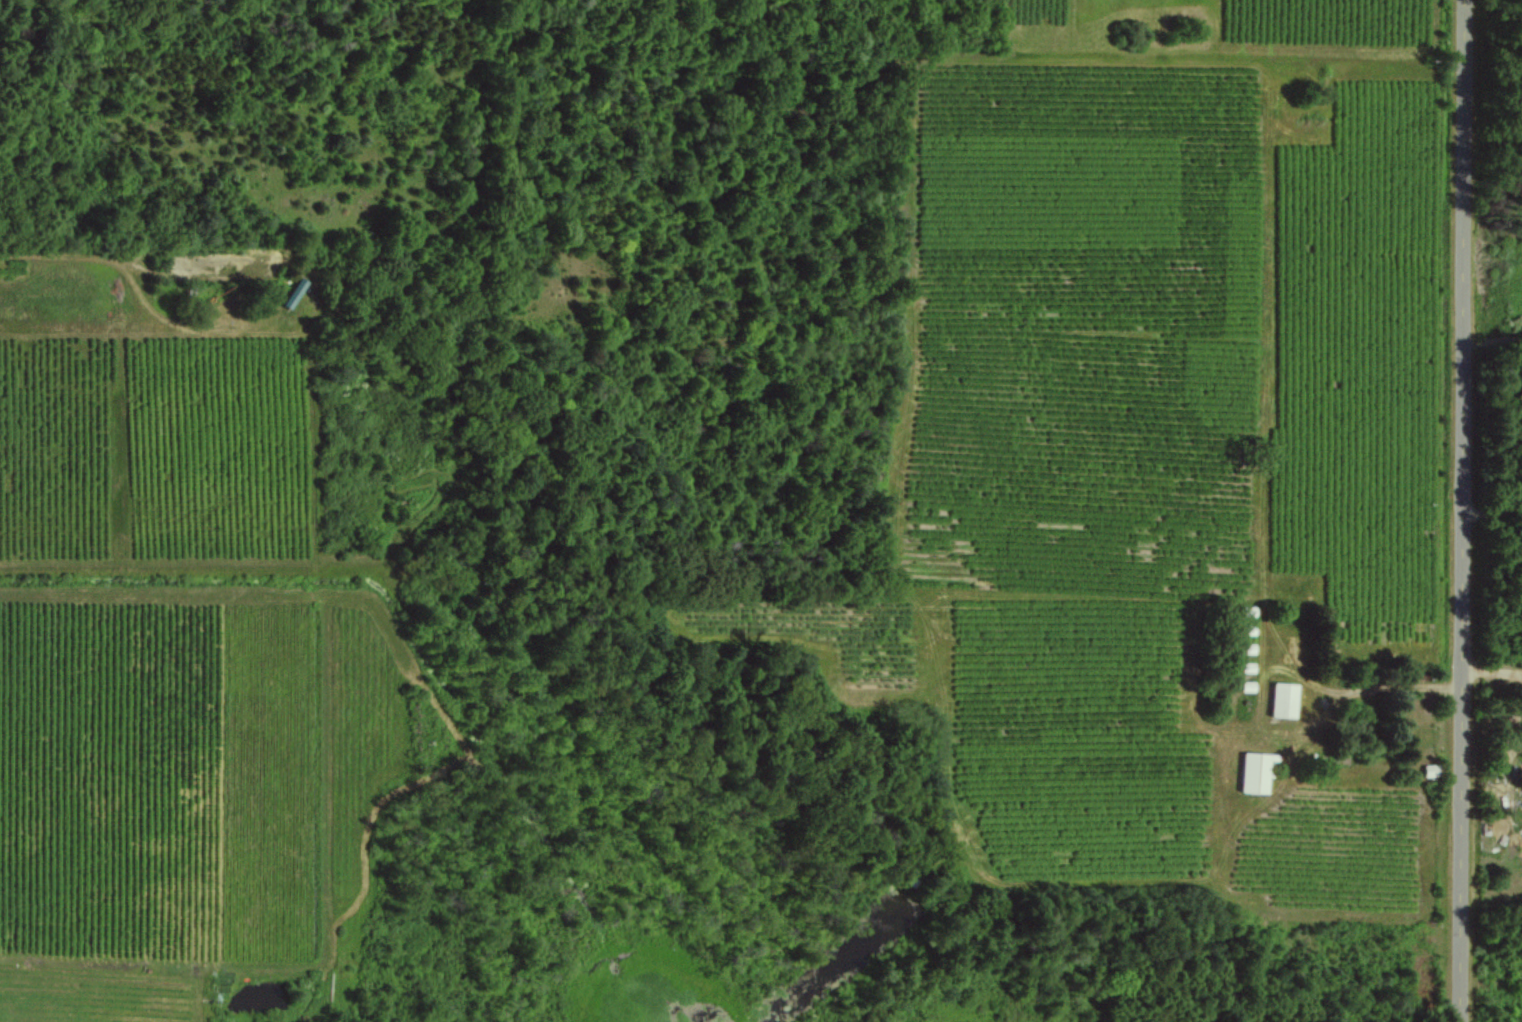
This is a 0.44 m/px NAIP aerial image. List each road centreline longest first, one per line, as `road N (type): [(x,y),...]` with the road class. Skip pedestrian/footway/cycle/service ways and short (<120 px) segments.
road 1 (residential): [(1460,1021),(1464,0)]

